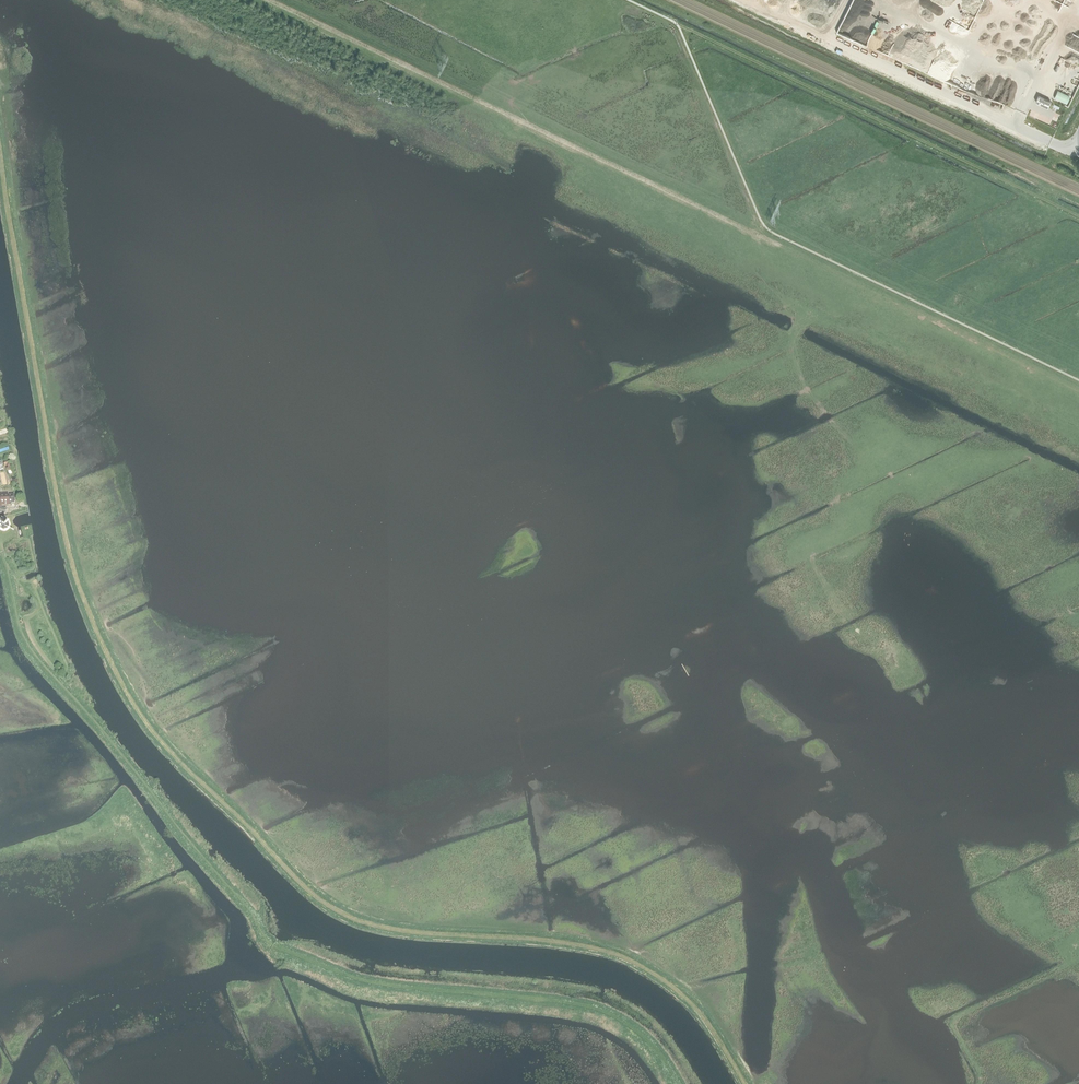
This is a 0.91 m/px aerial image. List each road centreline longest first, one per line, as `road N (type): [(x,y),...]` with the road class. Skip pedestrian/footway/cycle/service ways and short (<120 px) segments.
road 1 (track): [(745,1083),(692,1004),(621,954),(549,938),(396,927),(329,902),(178,744),(102,647),(77,583),(0,156)]
road 2 (track): [(1,556),(28,648),(267,941),(382,984),(597,1009),(647,1039),(679,1083)]

